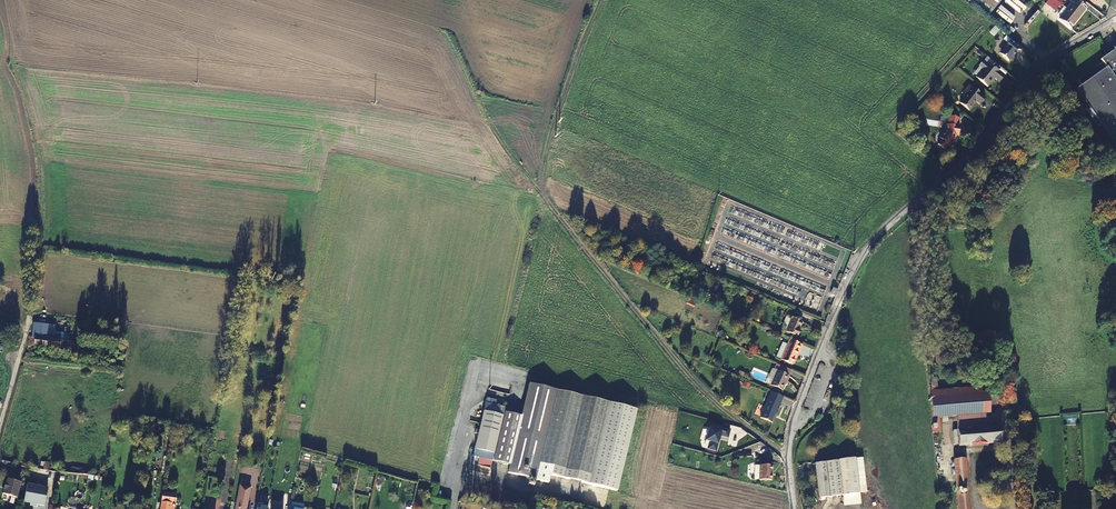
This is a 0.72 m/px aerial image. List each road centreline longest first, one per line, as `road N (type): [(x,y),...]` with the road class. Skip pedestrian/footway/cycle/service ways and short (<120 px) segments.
road 1 (residential): [(794,508),(792,422),(865,250),(970,153),(1028,78),(1115,19)]
road 2 (track): [(32,315),(40,167),(0,14)]

